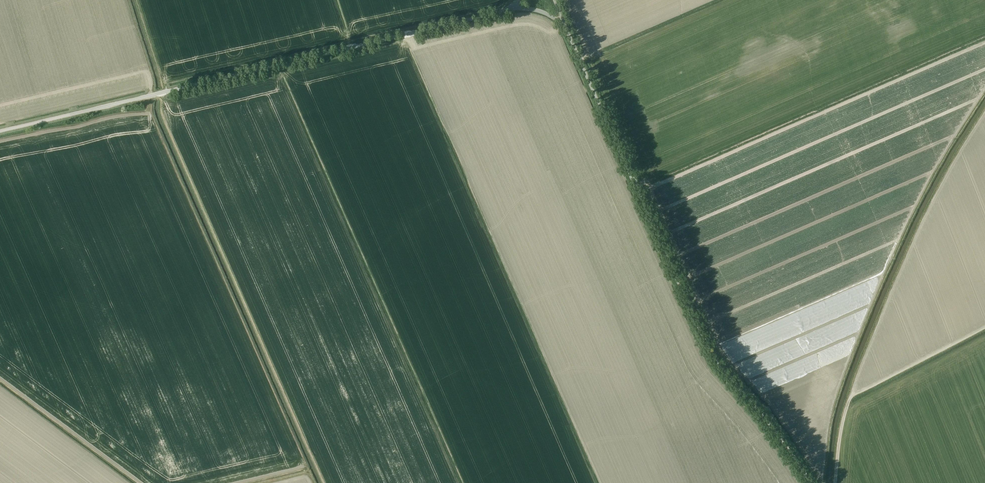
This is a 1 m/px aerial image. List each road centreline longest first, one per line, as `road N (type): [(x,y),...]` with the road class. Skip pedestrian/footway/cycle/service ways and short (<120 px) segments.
road 1 (tertiary): [(811,482),(704,339),(563,24)]
road 2 (tertiary): [(0,132),(509,9)]
road 3 (track): [(984,326),(850,396)]

